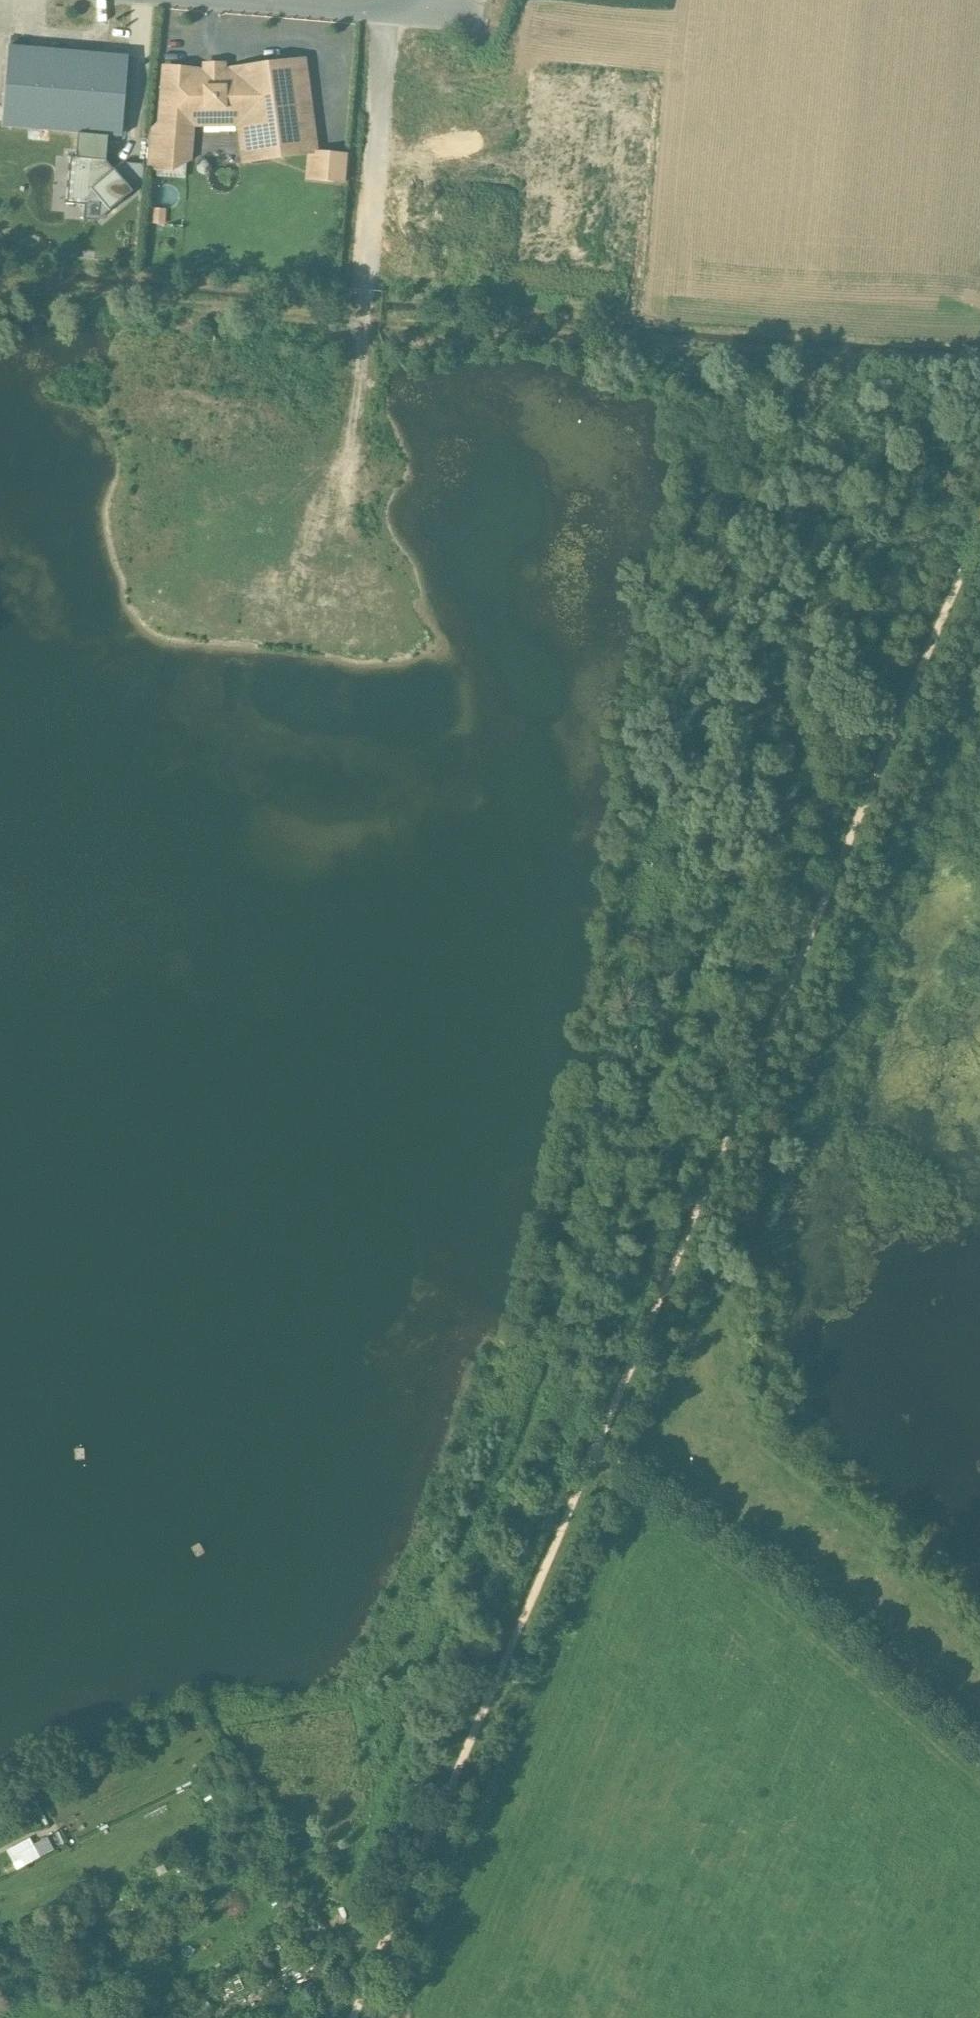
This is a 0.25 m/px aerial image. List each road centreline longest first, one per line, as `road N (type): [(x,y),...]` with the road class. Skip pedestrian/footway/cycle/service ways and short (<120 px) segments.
road 1 (unclassified): [(266,0),(430,13),(431,0)]

